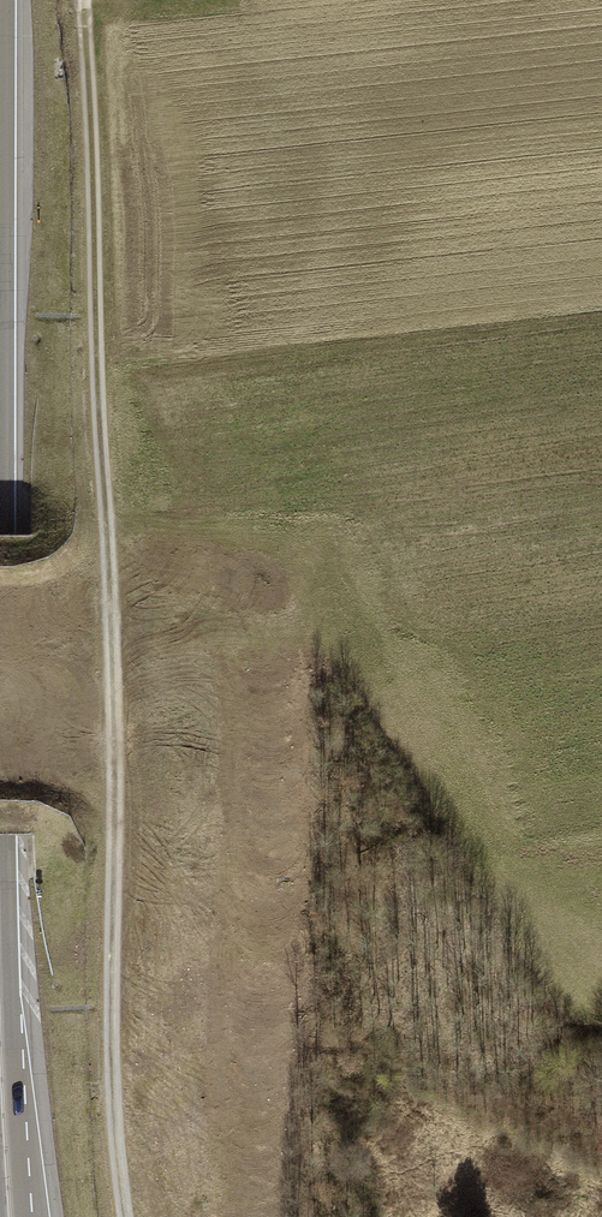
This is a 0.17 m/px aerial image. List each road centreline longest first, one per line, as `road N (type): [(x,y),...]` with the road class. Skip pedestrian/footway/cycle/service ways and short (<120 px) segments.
road 1 (track): [(123,1216),(113,1125),(111,662),(84,0)]
road 2 (trunk): [(22,1216),(6,836),(5,0)]

